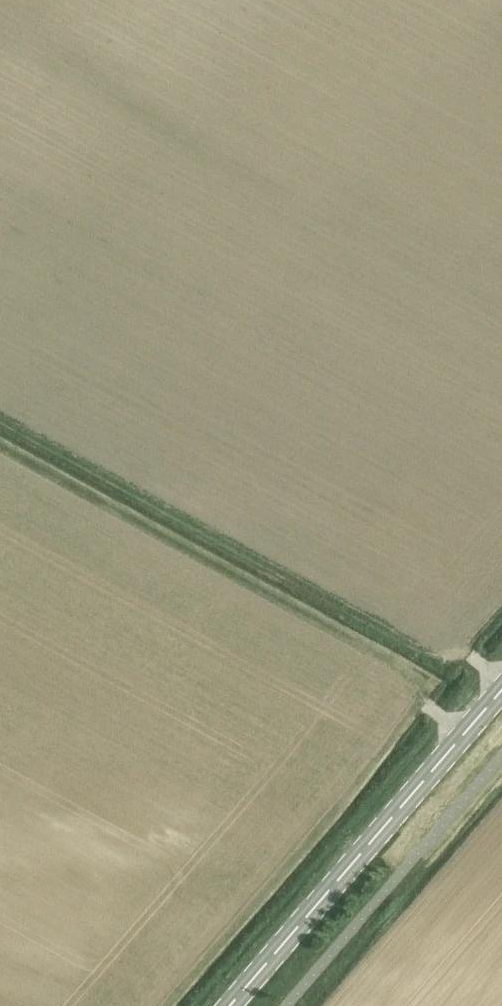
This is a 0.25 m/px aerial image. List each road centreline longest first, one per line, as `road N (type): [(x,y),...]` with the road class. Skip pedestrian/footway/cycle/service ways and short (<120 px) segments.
road 1 (tertiary): [(228,1005),(501,679)]

